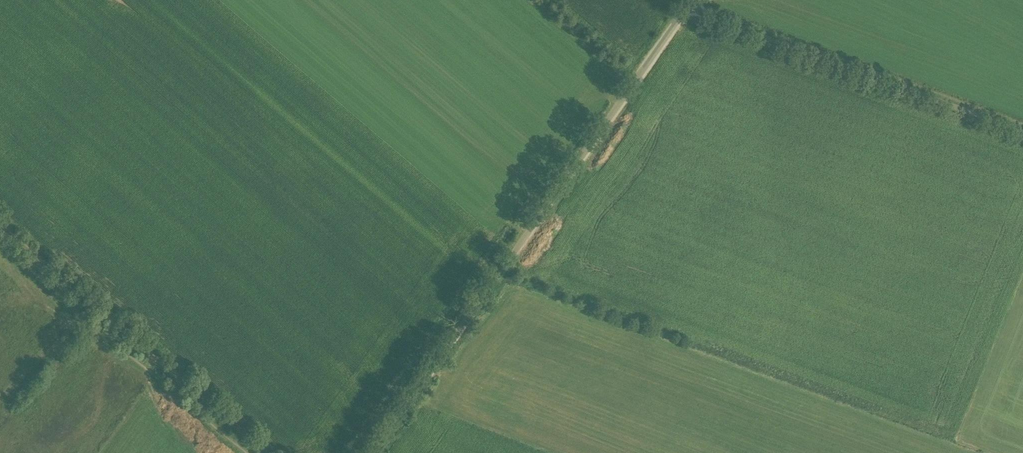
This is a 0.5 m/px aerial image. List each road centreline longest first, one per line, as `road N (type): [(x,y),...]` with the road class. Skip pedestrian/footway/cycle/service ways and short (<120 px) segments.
road 1 (unclassified): [(371,452),(687,7)]
road 2 (unclassified): [(1022,133),(687,7)]
road 3 (track): [(267,452),(0,230)]

